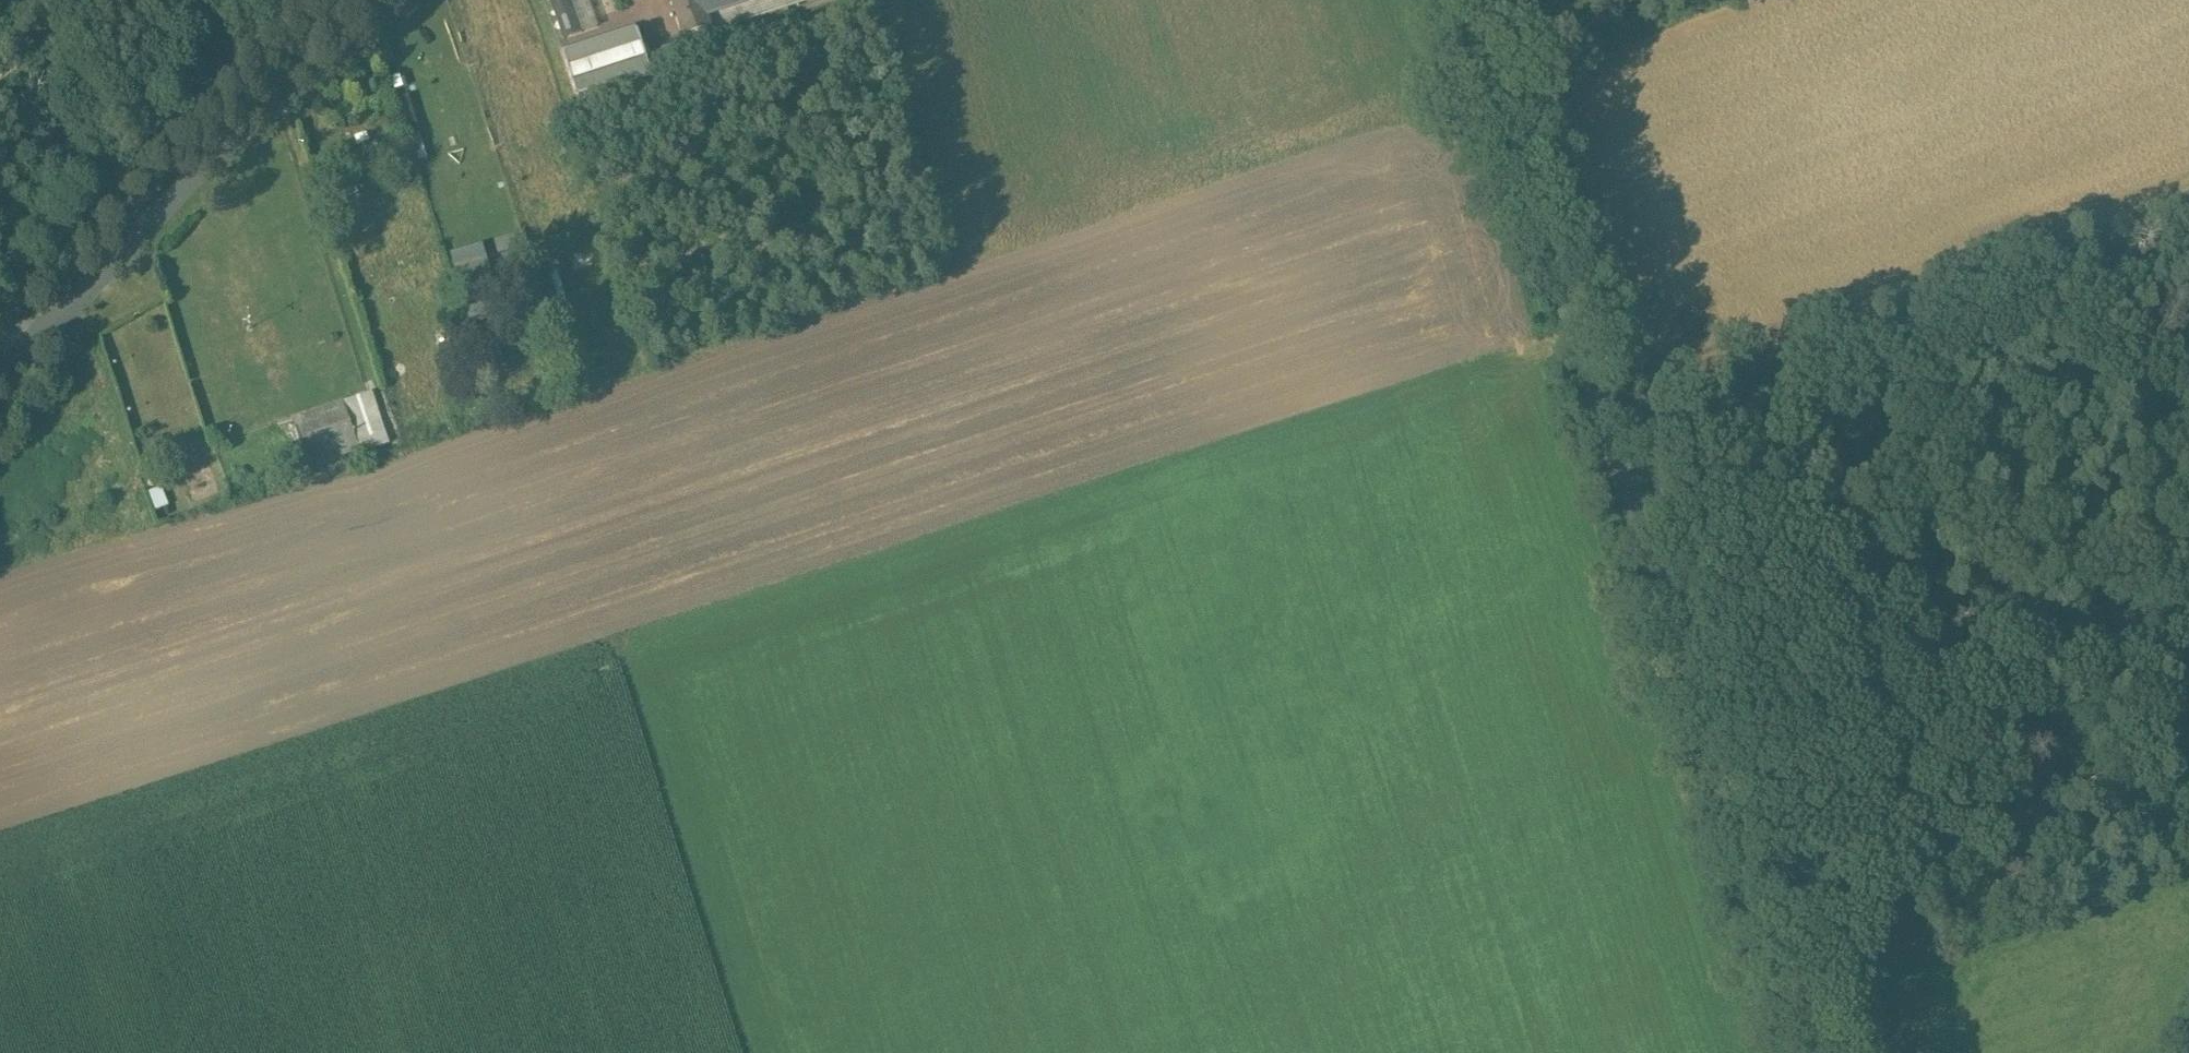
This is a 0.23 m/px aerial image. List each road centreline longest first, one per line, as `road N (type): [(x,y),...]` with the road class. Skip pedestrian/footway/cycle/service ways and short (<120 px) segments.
road 1 (unclassified): [(1811,1052),(1469,0)]
road 2 (unclassified): [(0,373),(352,0)]

